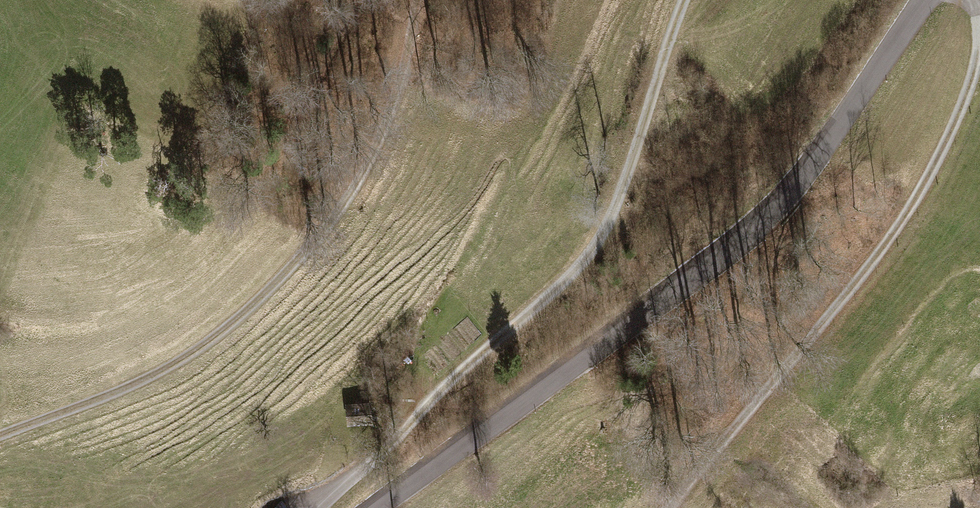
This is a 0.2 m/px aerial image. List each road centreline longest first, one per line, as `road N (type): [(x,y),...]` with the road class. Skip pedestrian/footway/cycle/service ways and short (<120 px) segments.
road 1 (tertiary): [(375,507),(724,253),(834,137),(926,0)]
road 2 (track): [(302,507),(361,471),(589,253),(614,209),(682,0)]
road 3 (track): [(0,436),(187,359),(311,248),(359,174),(398,88),(415,0)]
road 4 (track): [(667,507),(916,199),(979,52),(974,0)]

